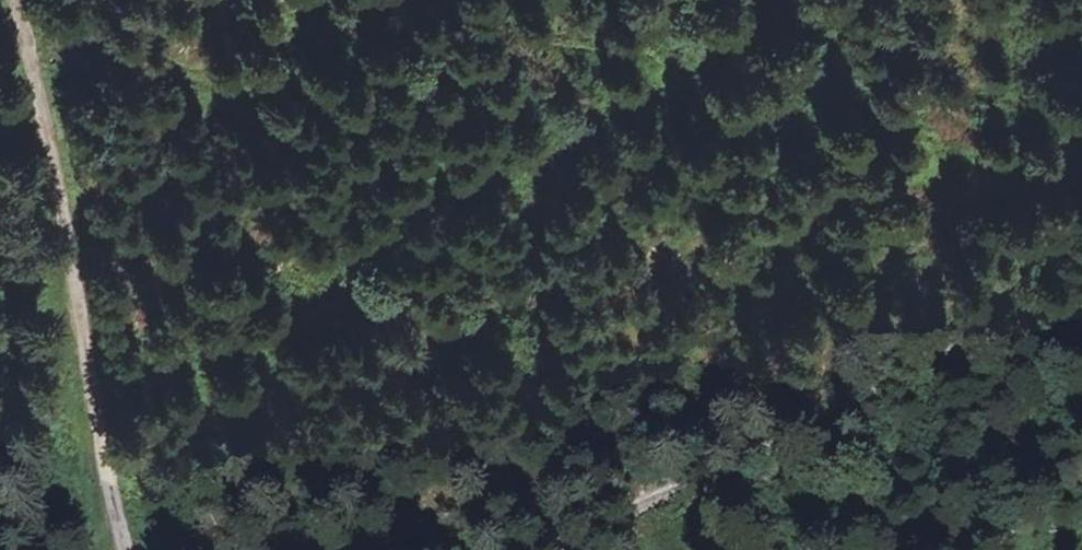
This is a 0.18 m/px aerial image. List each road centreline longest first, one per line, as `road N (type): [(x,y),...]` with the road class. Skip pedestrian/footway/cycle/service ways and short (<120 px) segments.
road 1 (unclassified): [(12,0),(129,549)]
road 2 (track): [(1081,292),(824,461),(626,549)]

